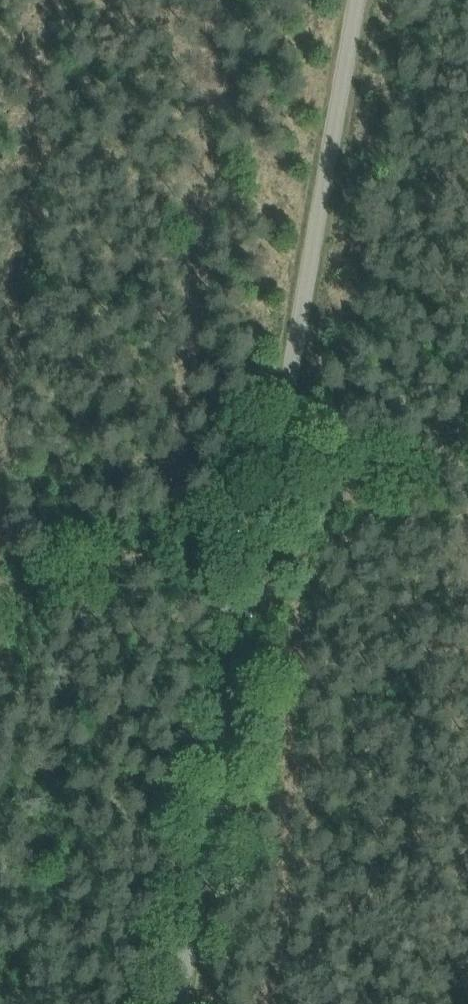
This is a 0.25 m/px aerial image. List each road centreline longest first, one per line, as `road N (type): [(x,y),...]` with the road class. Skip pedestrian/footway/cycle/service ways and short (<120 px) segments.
road 1 (unclassified): [(179,1003),(359,0)]
road 2 (track): [(0,582),(467,434)]

